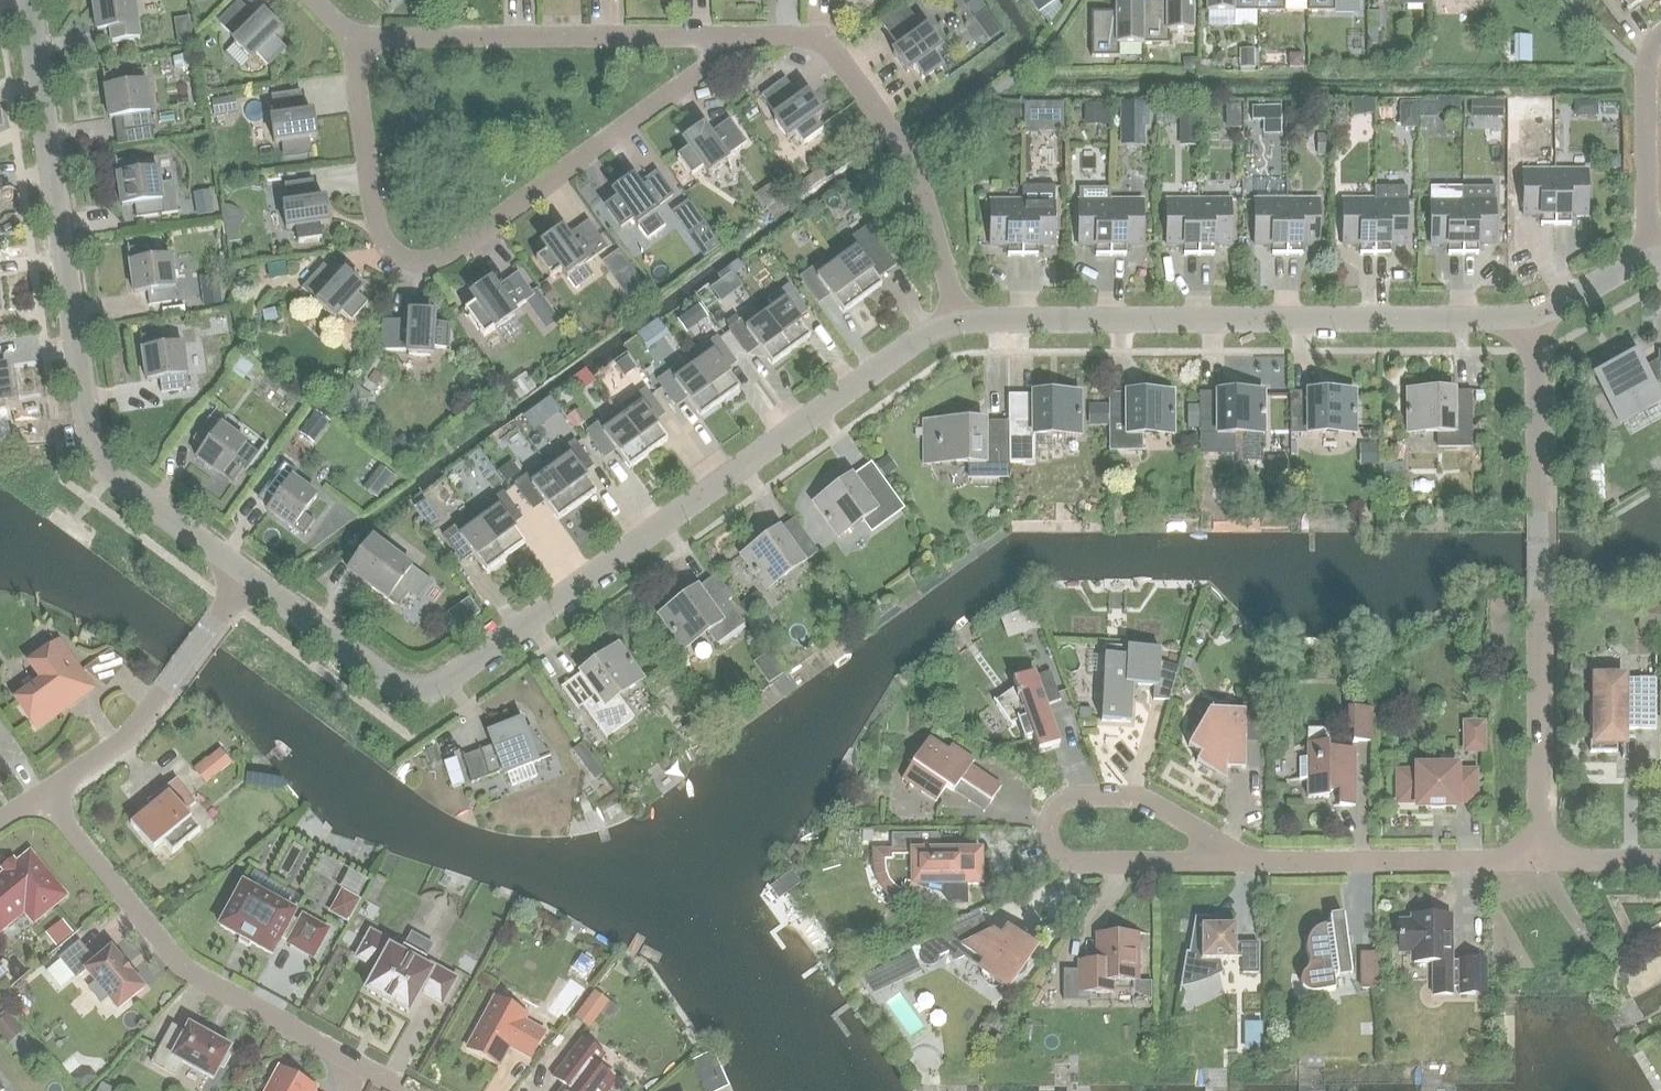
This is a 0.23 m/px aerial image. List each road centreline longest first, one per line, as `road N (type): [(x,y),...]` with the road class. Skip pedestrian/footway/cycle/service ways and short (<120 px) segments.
road 1 (residential): [(249,573),(392,673),(419,686),(445,680),(960,315)]
road 2 (residential): [(26,0),(75,439),(87,458),(249,573)]
road 3 (residential): [(737,39),(447,248),(402,250),(371,220),(354,42)]
road 4 (residential): [(960,315),(1531,326)]
road 5 (residential): [(1538,865),(1531,326)]
road 6 (residential): [(398,1090),(179,972),(45,800)]
road 7 (residential): [(737,39),(821,42),(913,156),(960,315)]
road 8 (residential): [(354,42),(737,39)]
road 9 (residential): [(45,800),(127,740),(249,573)]
road 10 (residential): [(1239,866),(1538,865)]
road 11 (residential): [(1239,866),(1138,799),(1073,798),(1052,810),(1046,826),(1050,849),(1073,864)]
road 12 (residential): [(1647,258),(1645,81),(1660,37)]
road 13 (residential): [(1073,864),(1239,866)]
road 14 (residential): [(1531,326),(1647,258)]
road 15 (residential): [(1538,865),(1660,865)]

